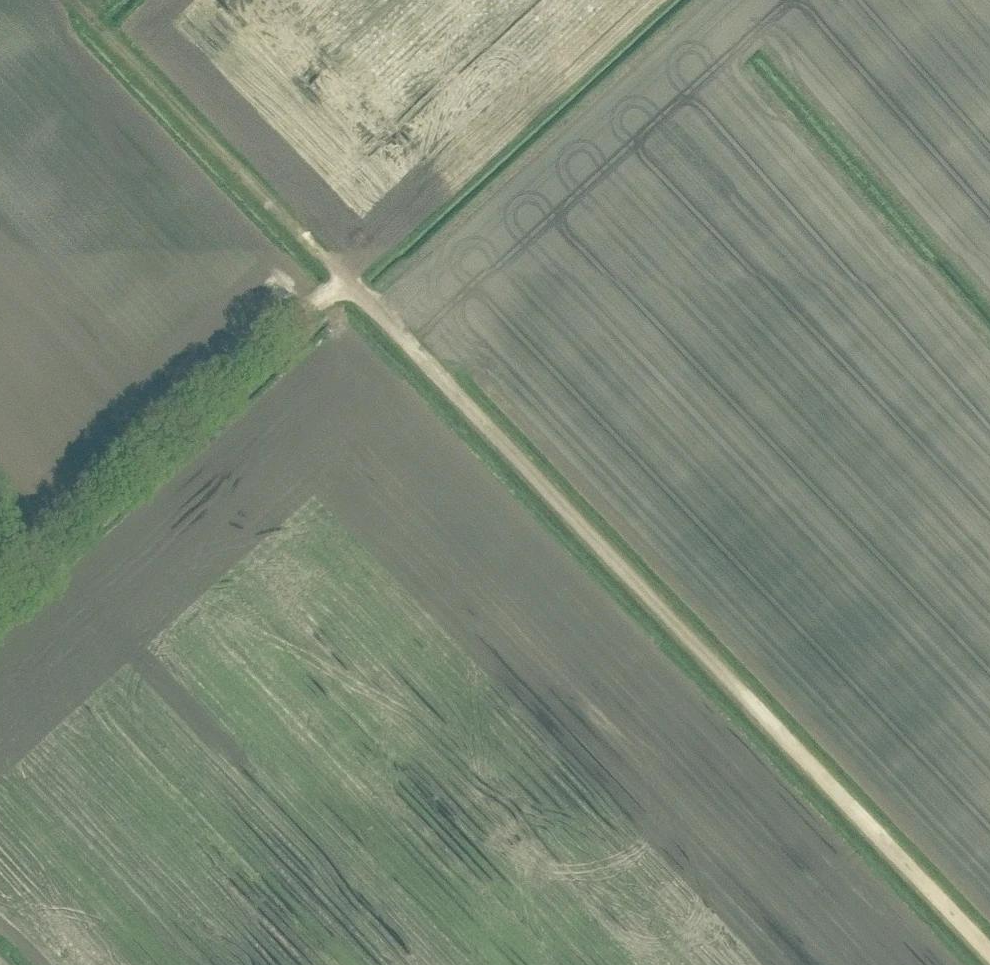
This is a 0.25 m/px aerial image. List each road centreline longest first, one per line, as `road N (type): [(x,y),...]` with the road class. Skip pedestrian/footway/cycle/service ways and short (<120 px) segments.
road 1 (track): [(0,588),(308,302),(349,285),(989,954)]
road 2 (track): [(349,285),(77,0)]

